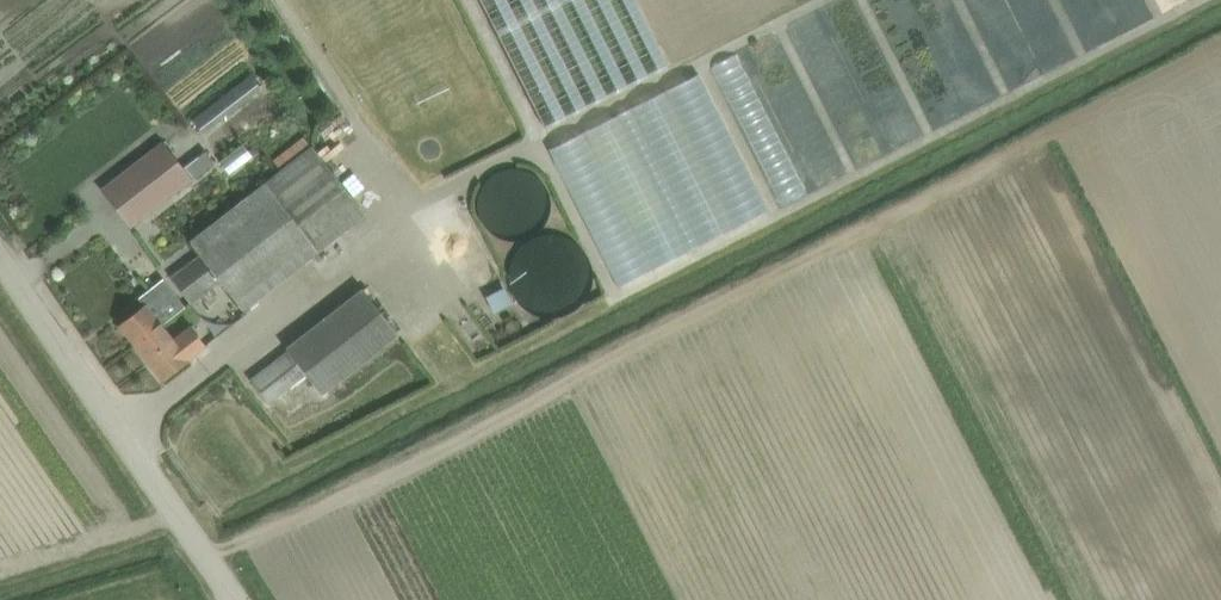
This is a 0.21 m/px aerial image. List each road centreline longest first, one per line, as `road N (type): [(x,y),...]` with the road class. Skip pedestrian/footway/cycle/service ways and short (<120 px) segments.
road 1 (unclassified): [(238,599),(0,253)]

